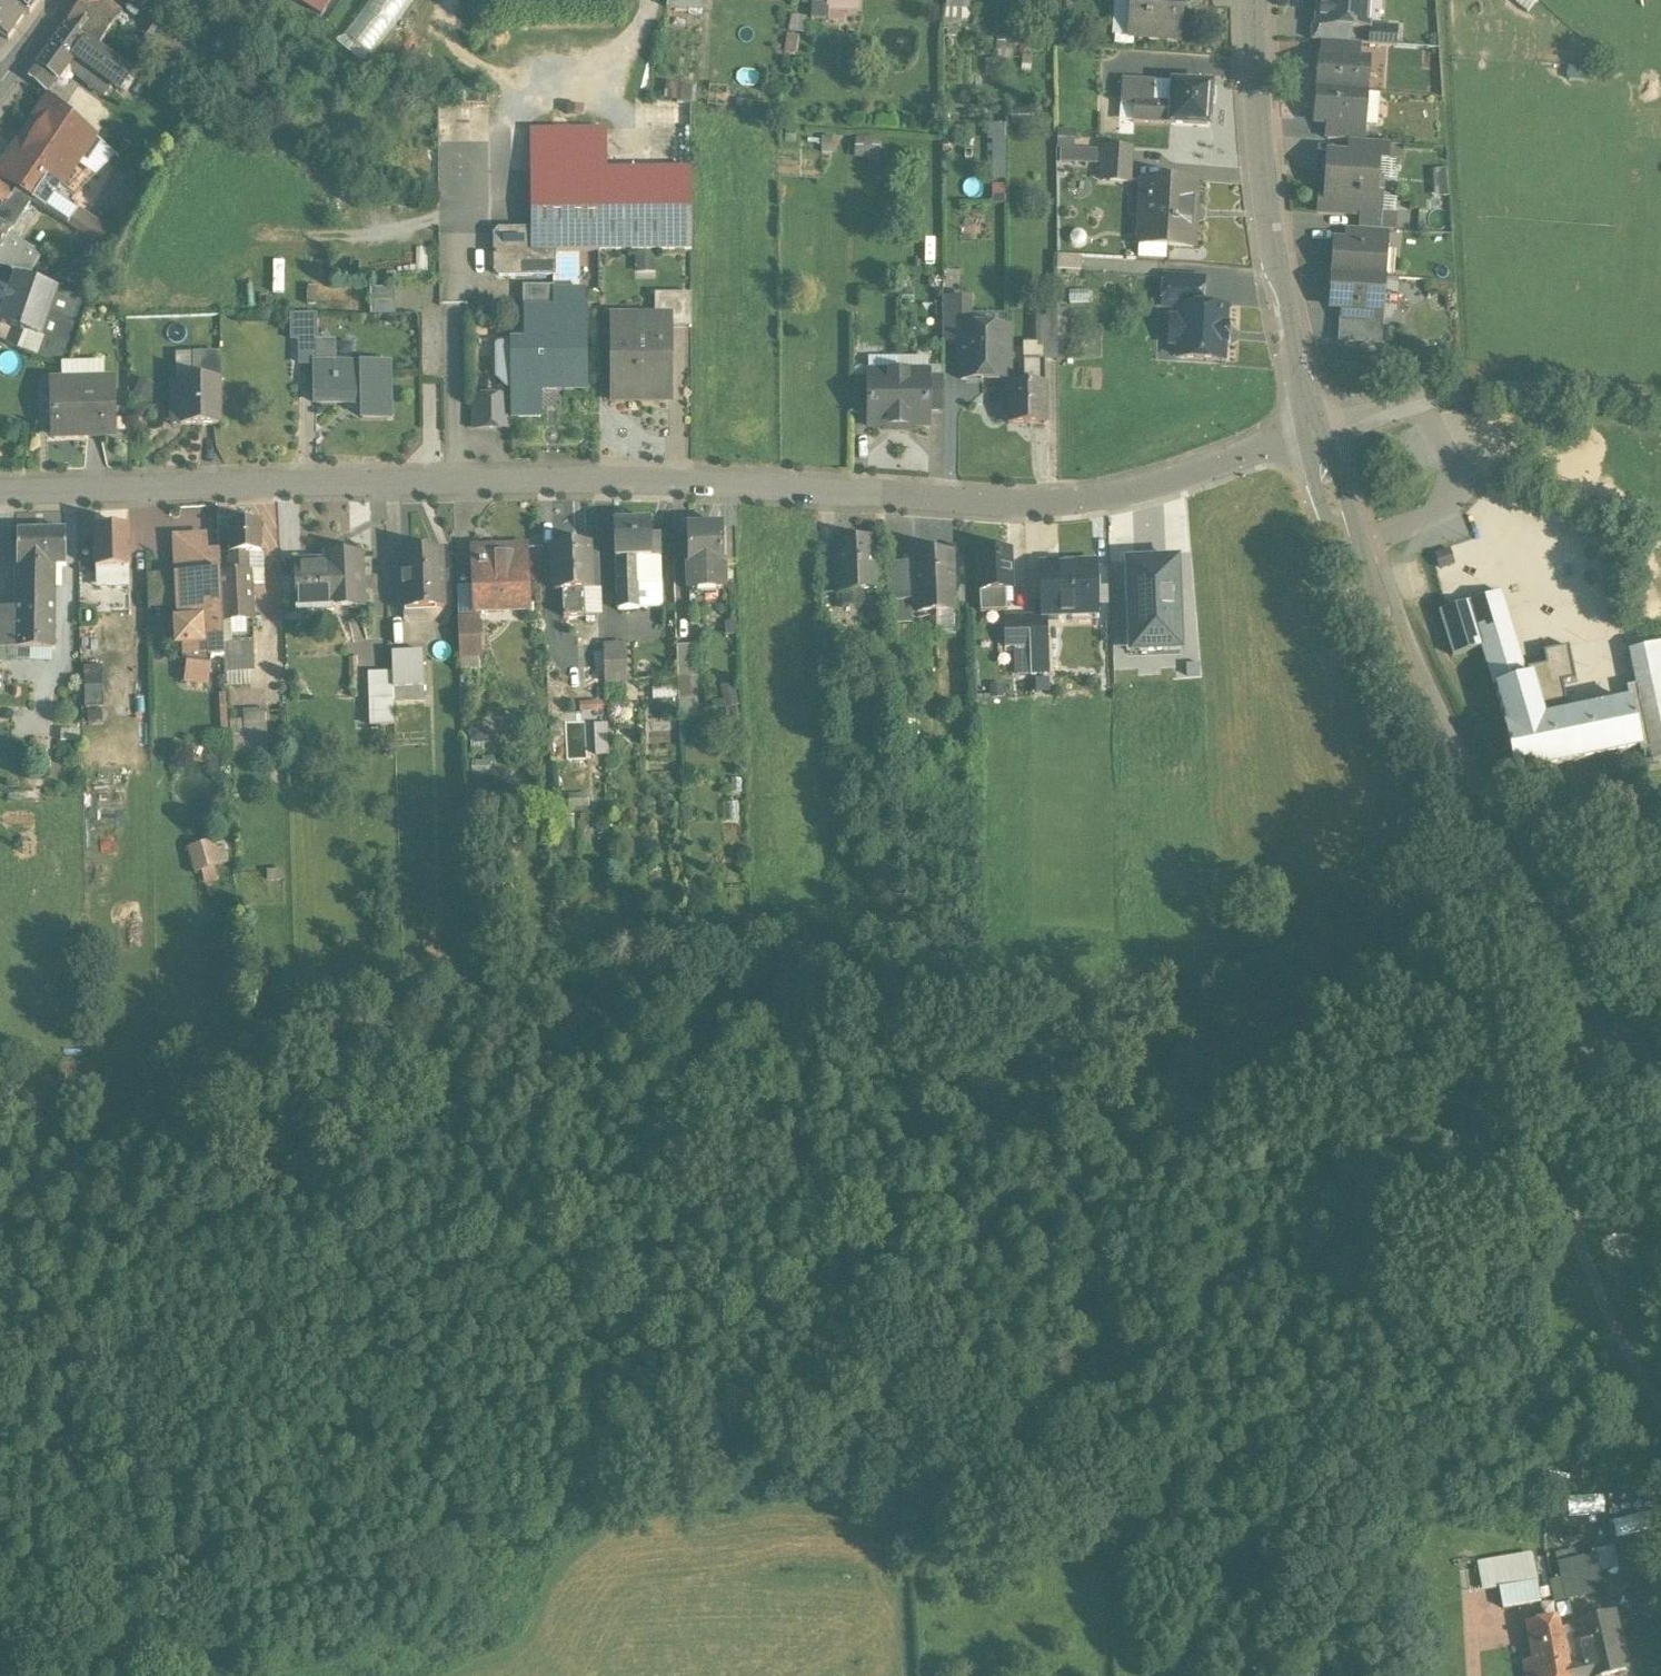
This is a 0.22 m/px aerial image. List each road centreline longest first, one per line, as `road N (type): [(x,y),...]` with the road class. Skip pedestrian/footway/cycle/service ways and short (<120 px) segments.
road 1 (residential): [(0,485),(524,476),(1053,505),(1321,431)]
road 2 (tertiary): [(1321,431),(1398,637),(1500,854),(1660,1101)]
road 3 (tertiary): [(1266,0),(1277,236),(1321,431)]
road 4 (track): [(1626,1049),(1597,1064),(1573,1092),(1573,1200),(1602,1289),(1660,1394)]
road 5 (track): [(1660,405),(1470,385),(1430,397)]

